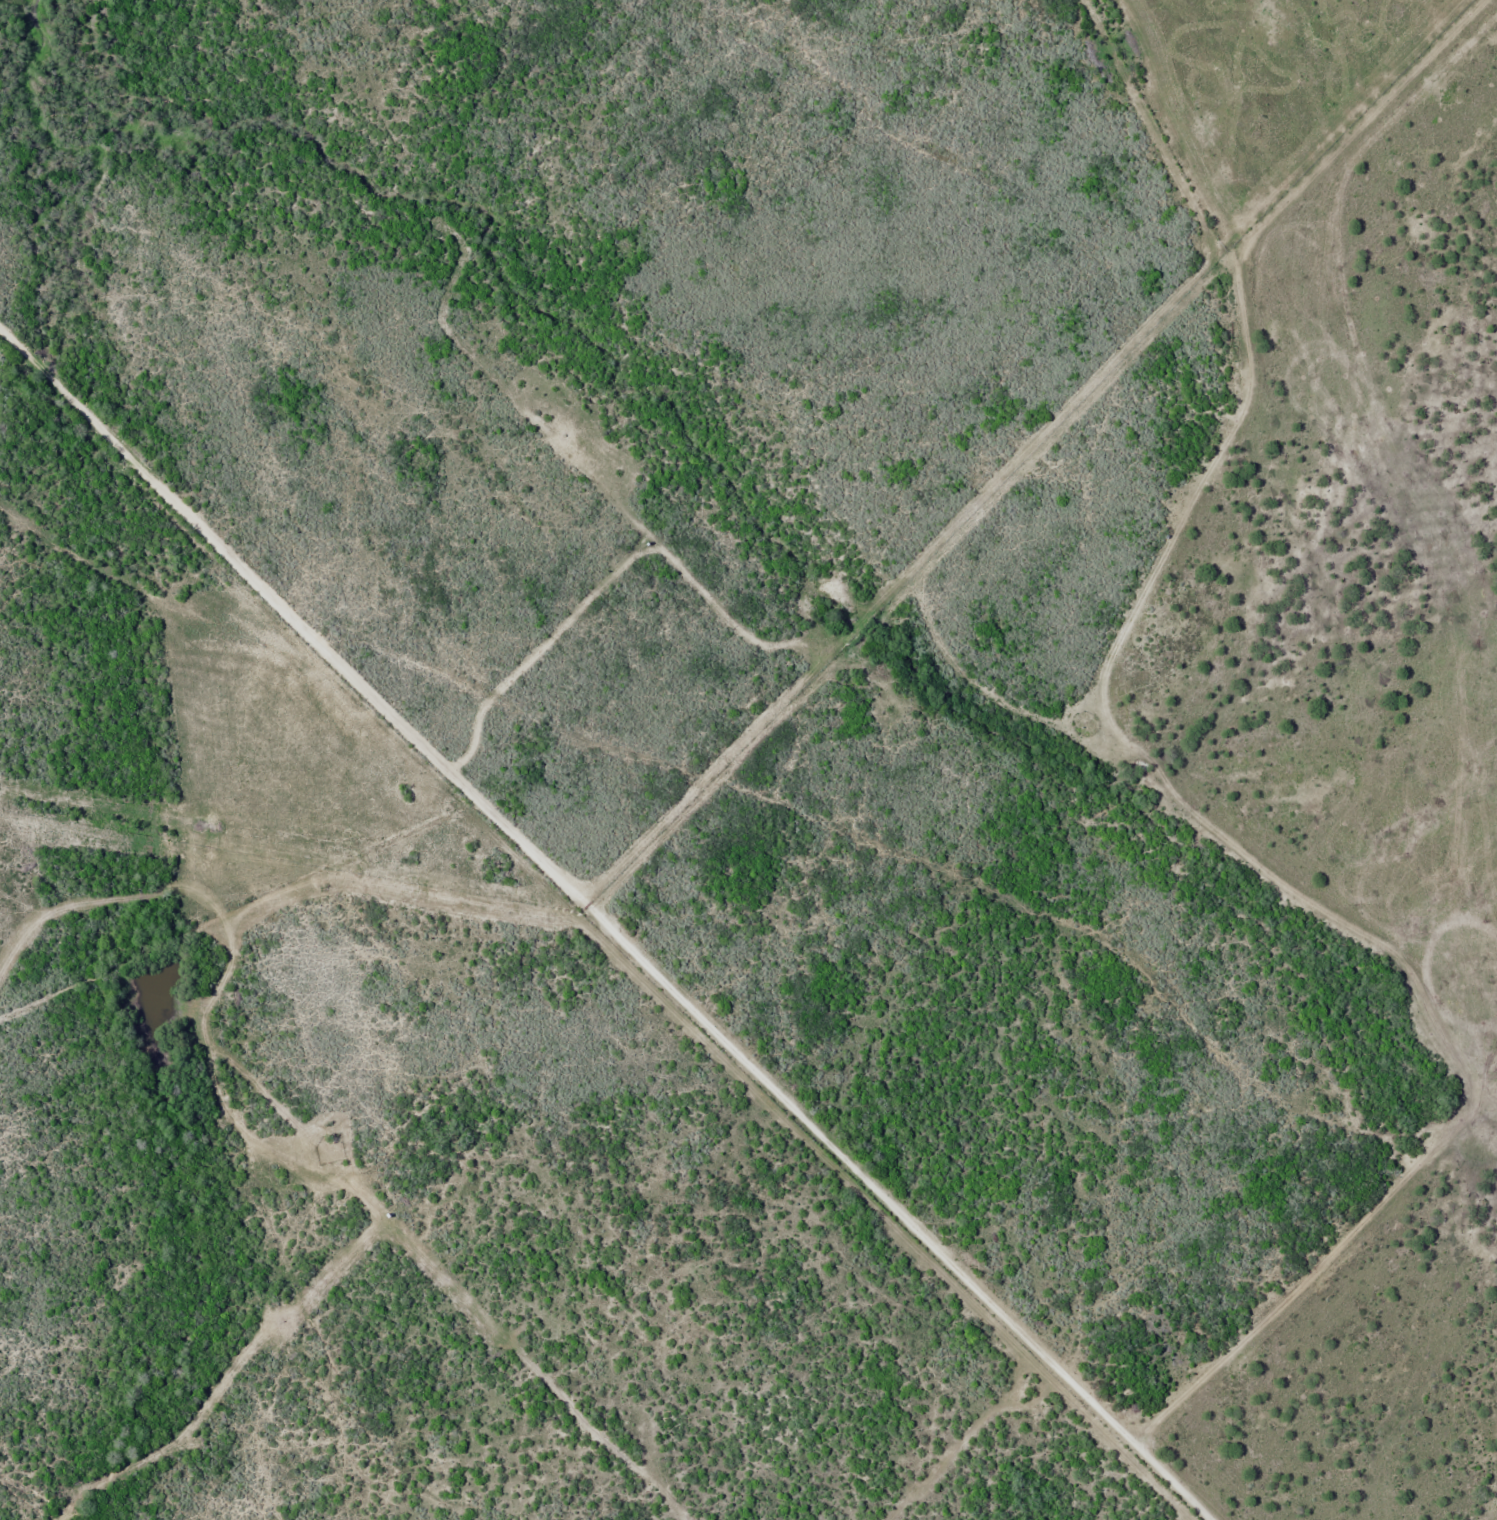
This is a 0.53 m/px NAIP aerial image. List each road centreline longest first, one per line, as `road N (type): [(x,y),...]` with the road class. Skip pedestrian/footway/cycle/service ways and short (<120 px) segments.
road 1 (track): [(1496,1103),(1441,1152),(1340,1166),(1272,1132),(1090,944),(719,793),(550,779),(487,735),(304,697),(0,374)]

